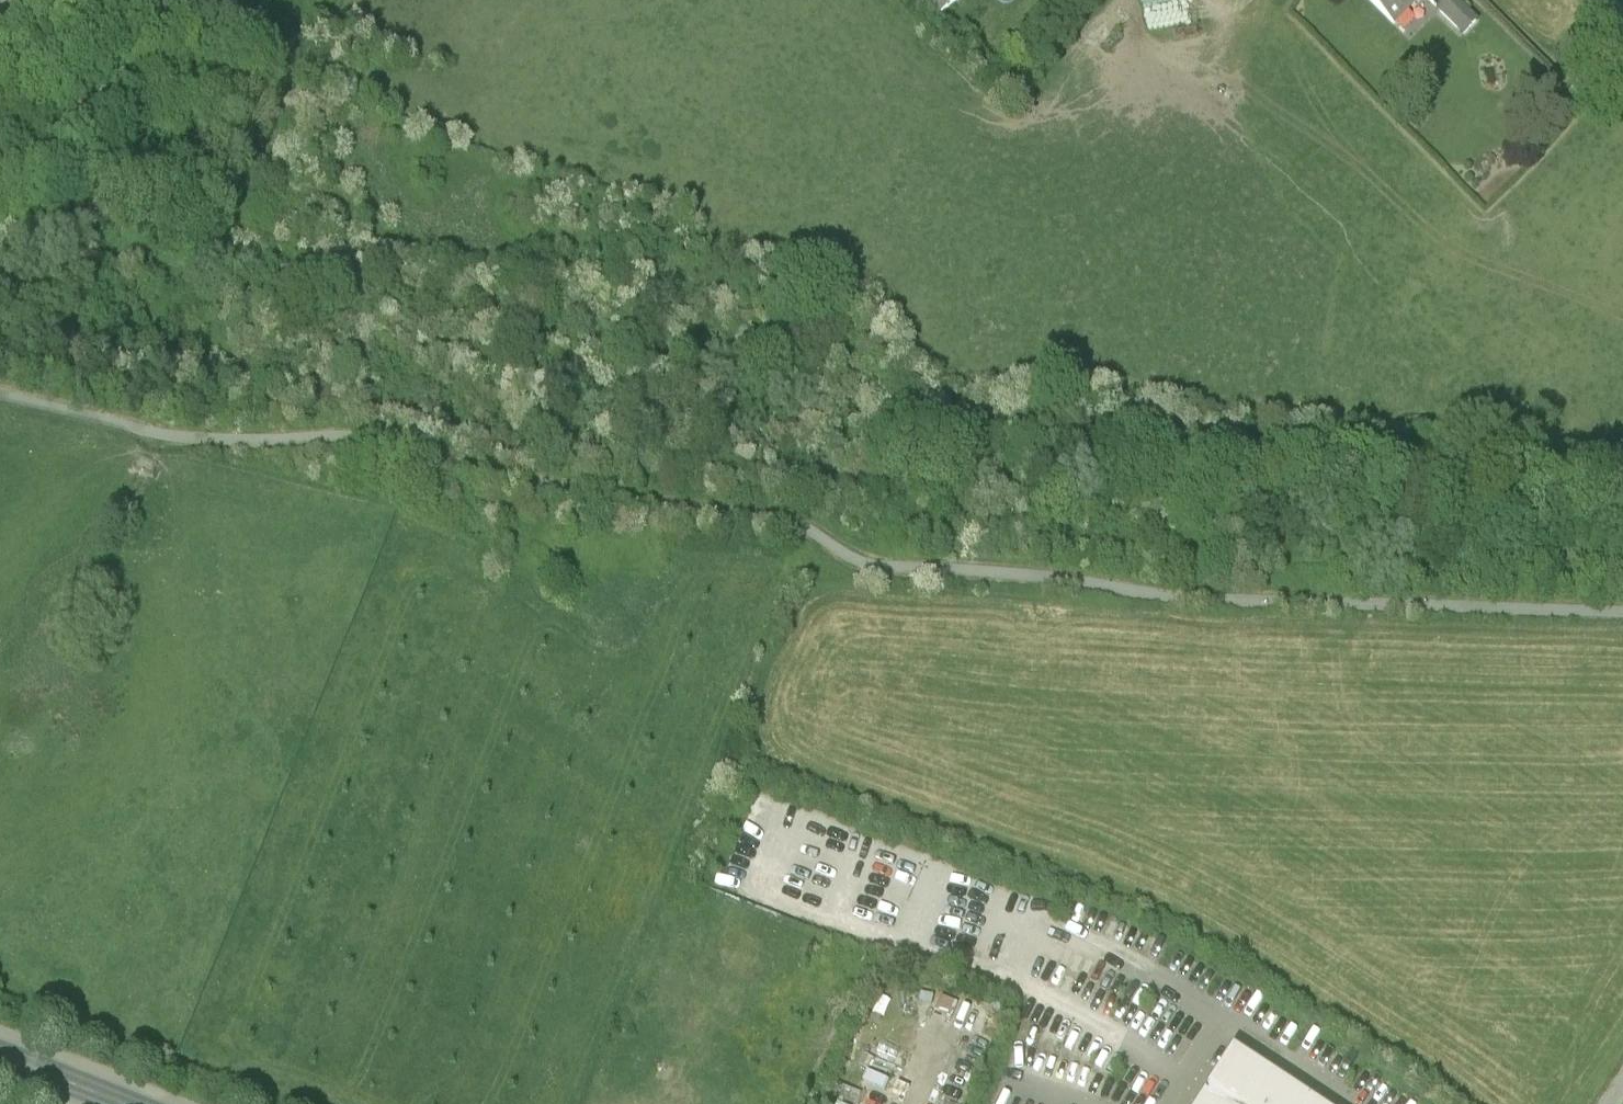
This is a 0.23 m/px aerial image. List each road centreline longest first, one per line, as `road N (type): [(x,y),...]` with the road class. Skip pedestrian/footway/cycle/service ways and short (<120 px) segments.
road 1 (track): [(0,642),(52,564),(106,515),(131,463)]
road 2 (tertiary): [(0,1055),(123,1103)]

